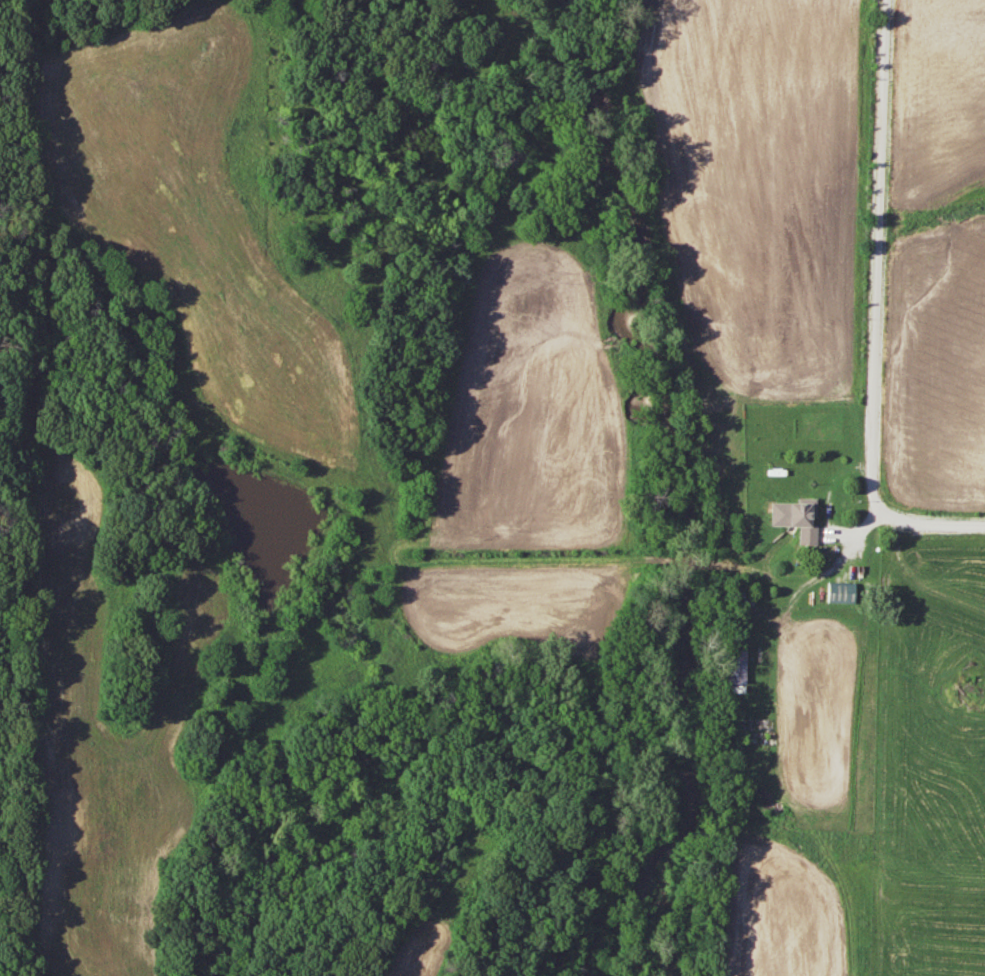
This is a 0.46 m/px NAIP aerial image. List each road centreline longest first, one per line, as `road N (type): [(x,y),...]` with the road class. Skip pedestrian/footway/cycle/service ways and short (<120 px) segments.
road 1 (residential): [(885,0),(872,501),(878,515),(909,524),(984,525)]

